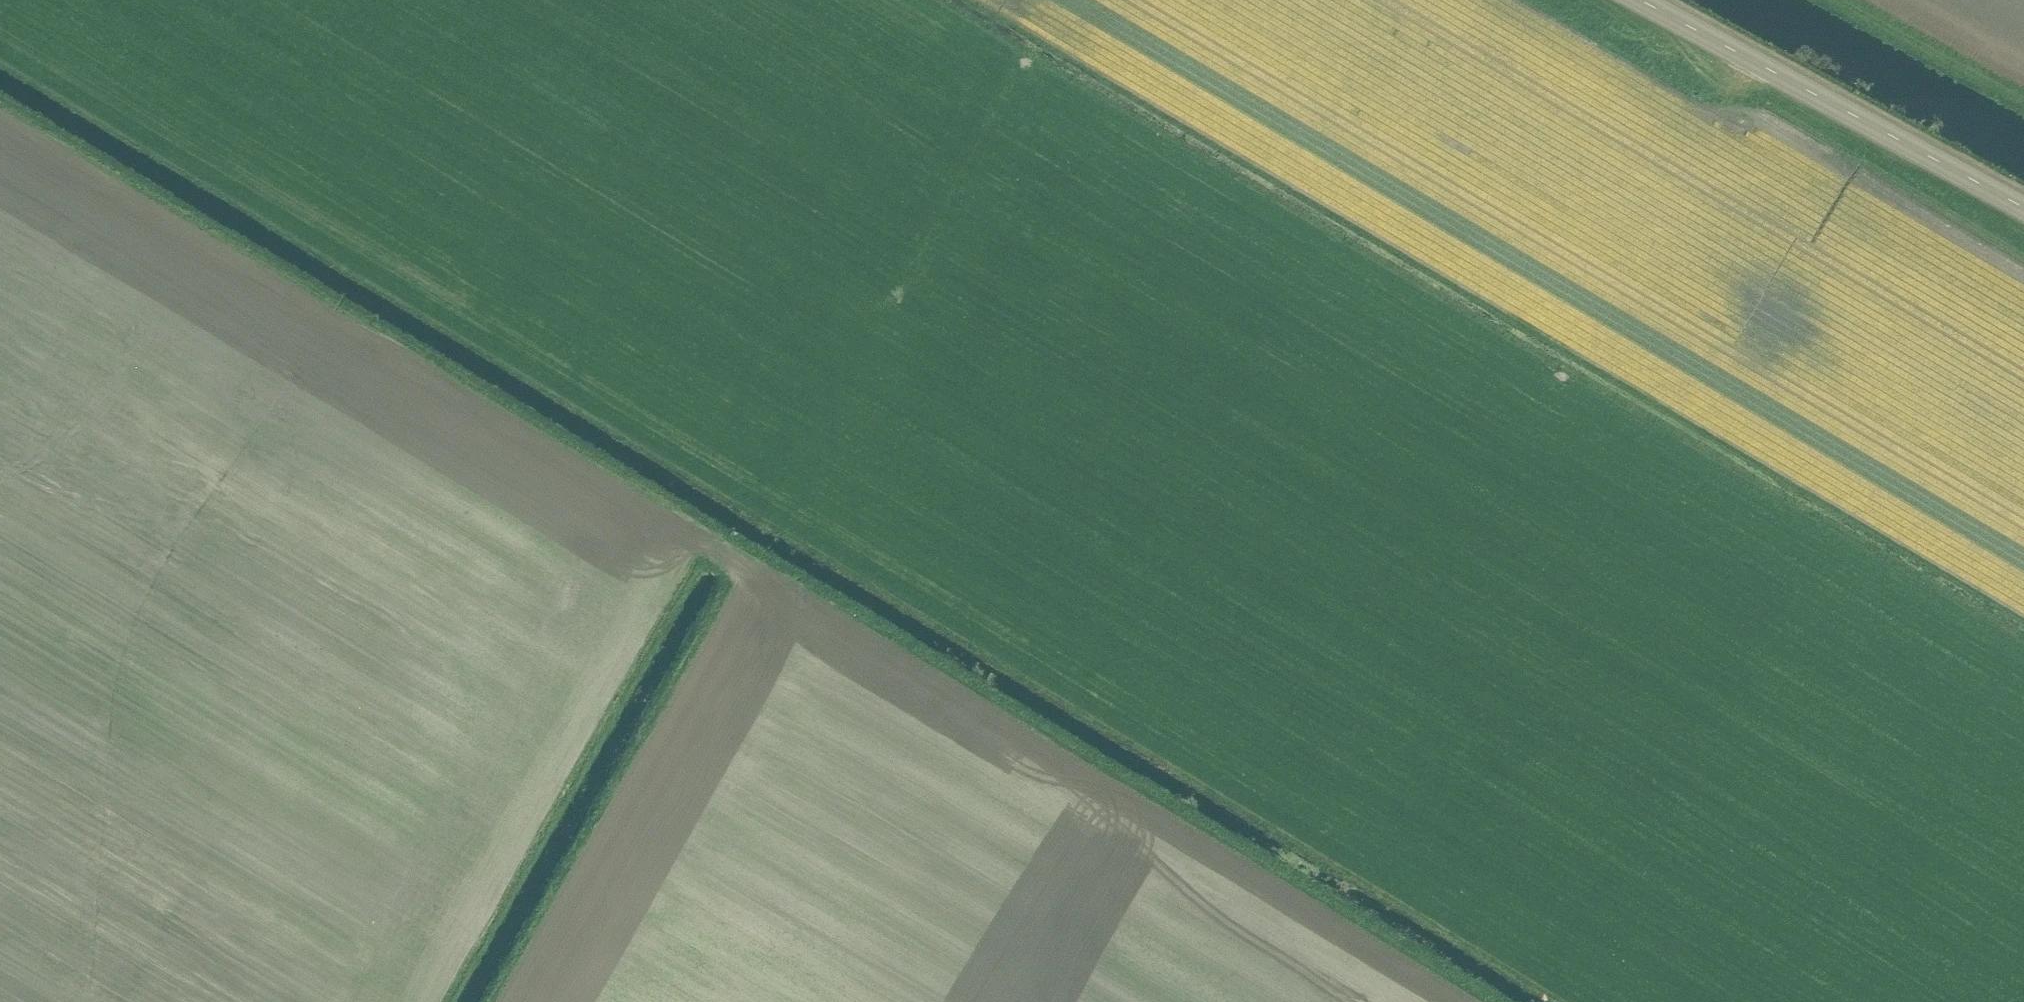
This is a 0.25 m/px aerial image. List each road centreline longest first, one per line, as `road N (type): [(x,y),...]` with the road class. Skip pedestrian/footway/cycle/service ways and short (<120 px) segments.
road 1 (track): [(0,107),(1479,1001)]
road 2 (secondary): [(2023,210),(1636,0)]

